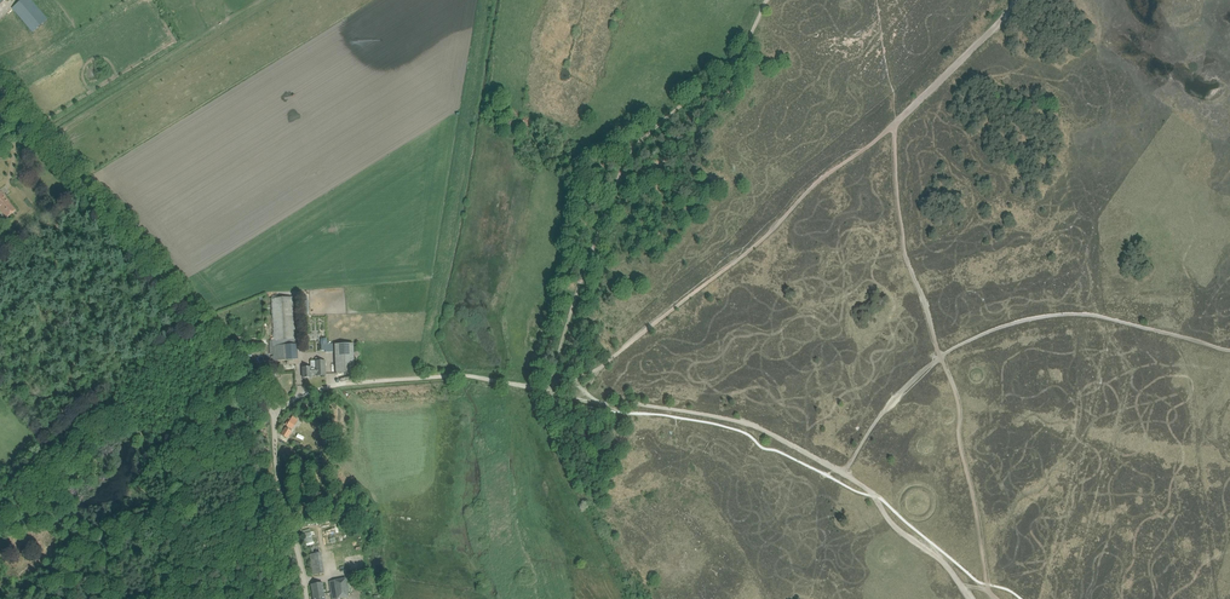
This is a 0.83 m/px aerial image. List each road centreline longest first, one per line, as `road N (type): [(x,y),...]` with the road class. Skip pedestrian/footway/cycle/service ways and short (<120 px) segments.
road 1 (track): [(543,390),(622,167),(738,53),(768,0)]
road 2 (unclassified): [(275,410),(0,87)]
road 3 (track): [(844,473),(730,420),(543,390)]
road 4 (track): [(43,137),(266,0)]
road 5 (unclassified): [(306,598),(278,482),(275,410)]
road 6 (track): [(543,390),(465,375),(358,383)]
road 7 (track): [(970,598),(949,568),(904,537),(873,495),(844,473)]

